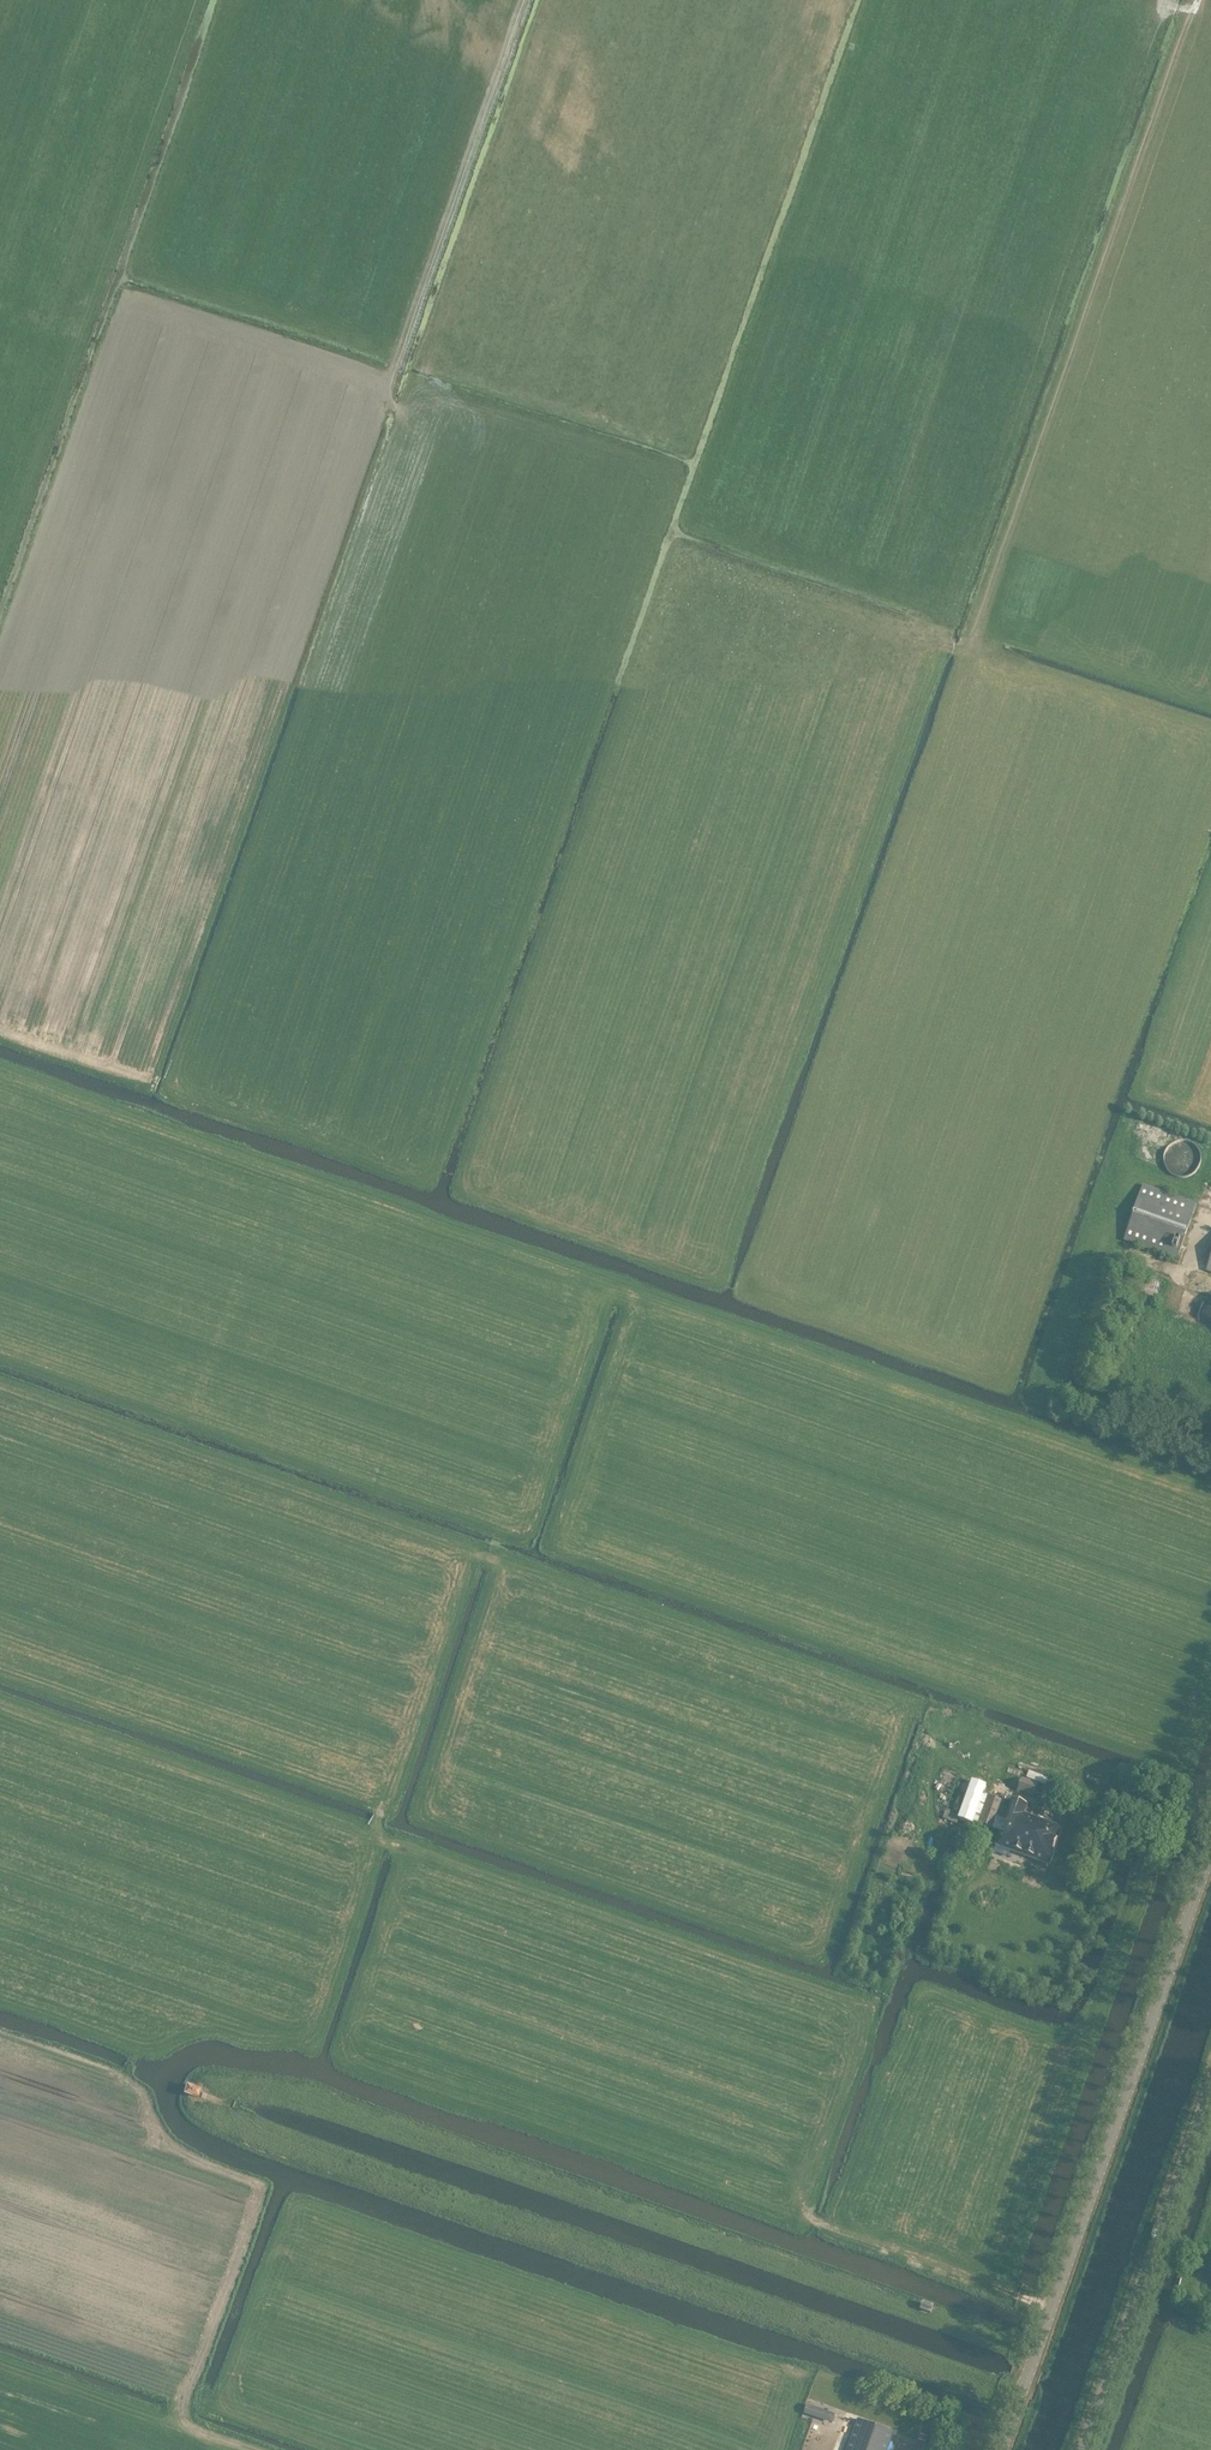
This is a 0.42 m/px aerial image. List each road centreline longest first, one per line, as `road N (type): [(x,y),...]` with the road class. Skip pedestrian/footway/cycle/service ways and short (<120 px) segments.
road 1 (track): [(0,1702),(840,1996),(859,2038),(801,2187),(809,2217),(1051,2307)]
road 2 (tertiary): [(1001,2449),(1210,1847)]
road 3 (unclassified): [(1084,2449),(1210,2086)]

